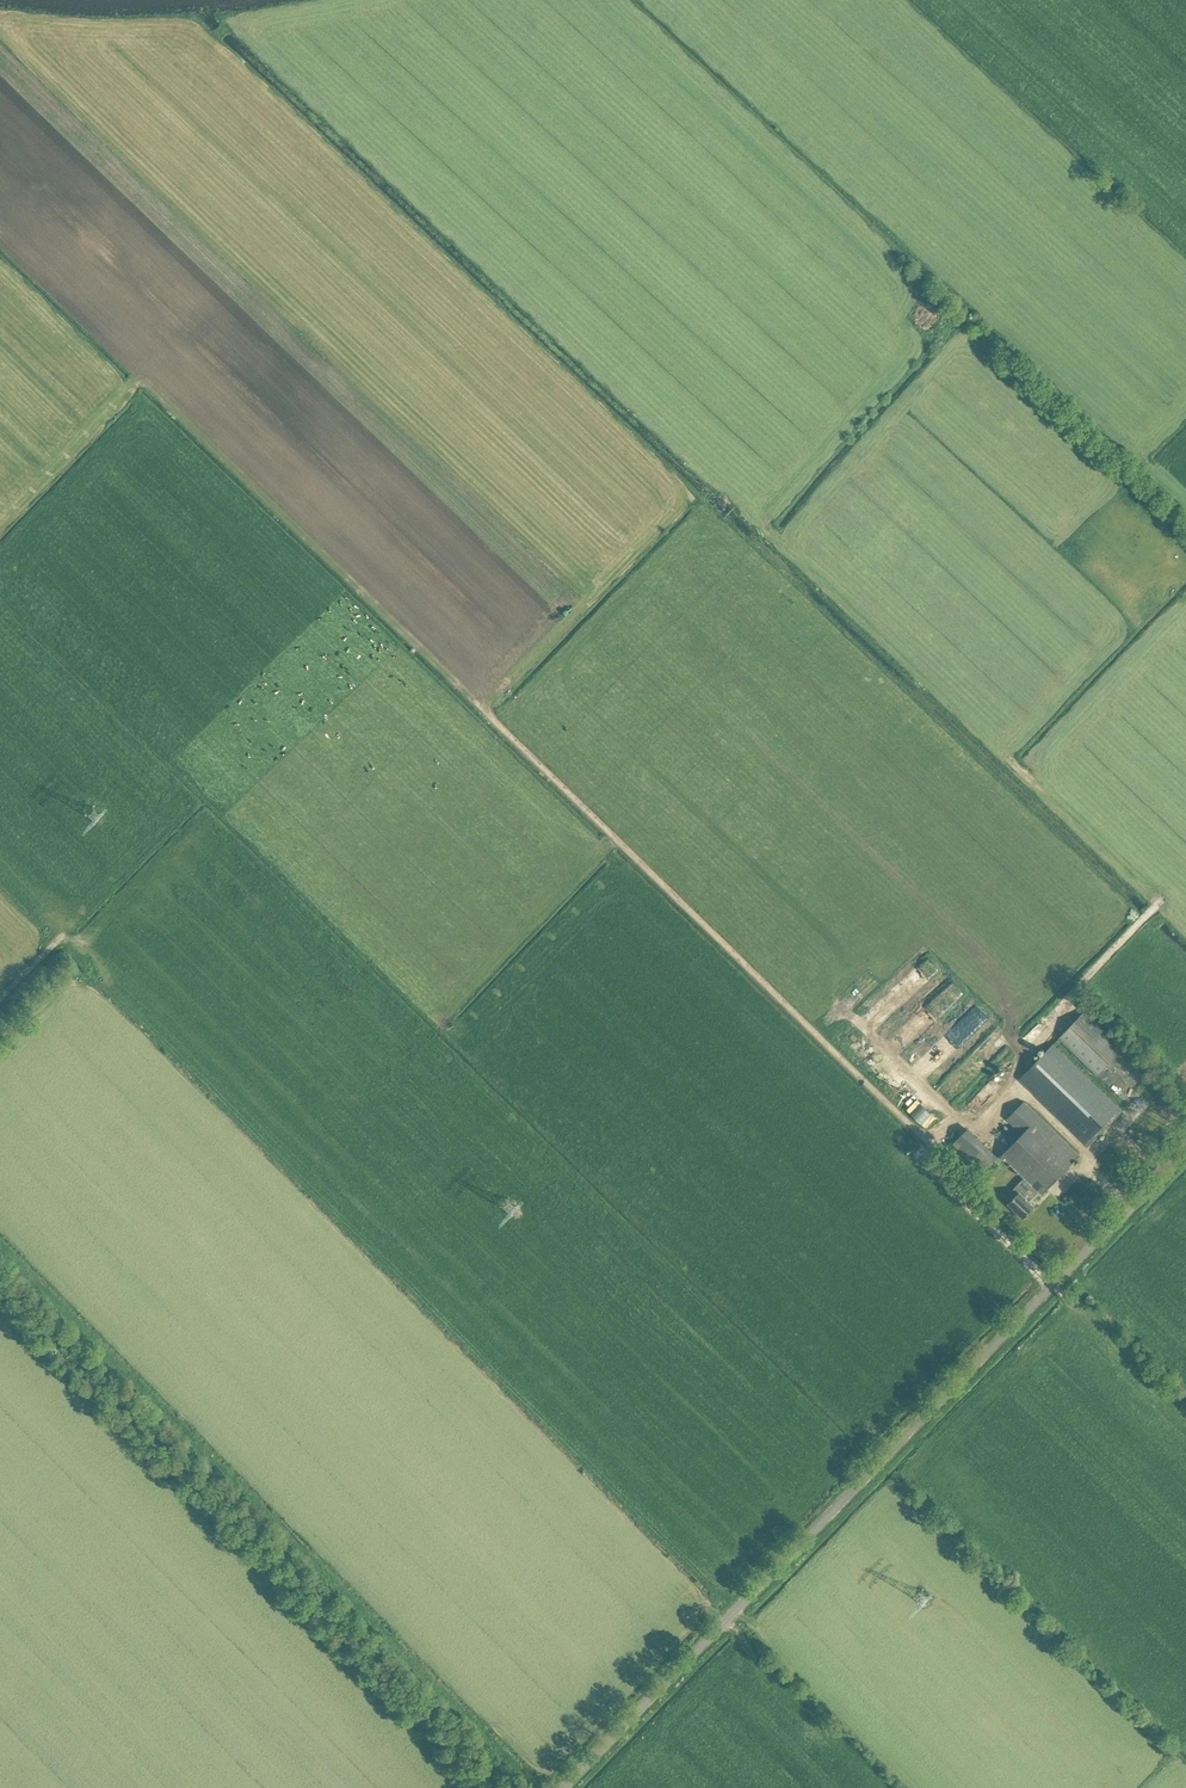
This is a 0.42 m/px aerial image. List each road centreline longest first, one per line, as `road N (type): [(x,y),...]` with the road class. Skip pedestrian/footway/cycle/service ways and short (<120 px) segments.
road 1 (unclassified): [(558,1787),(1185,1152)]

